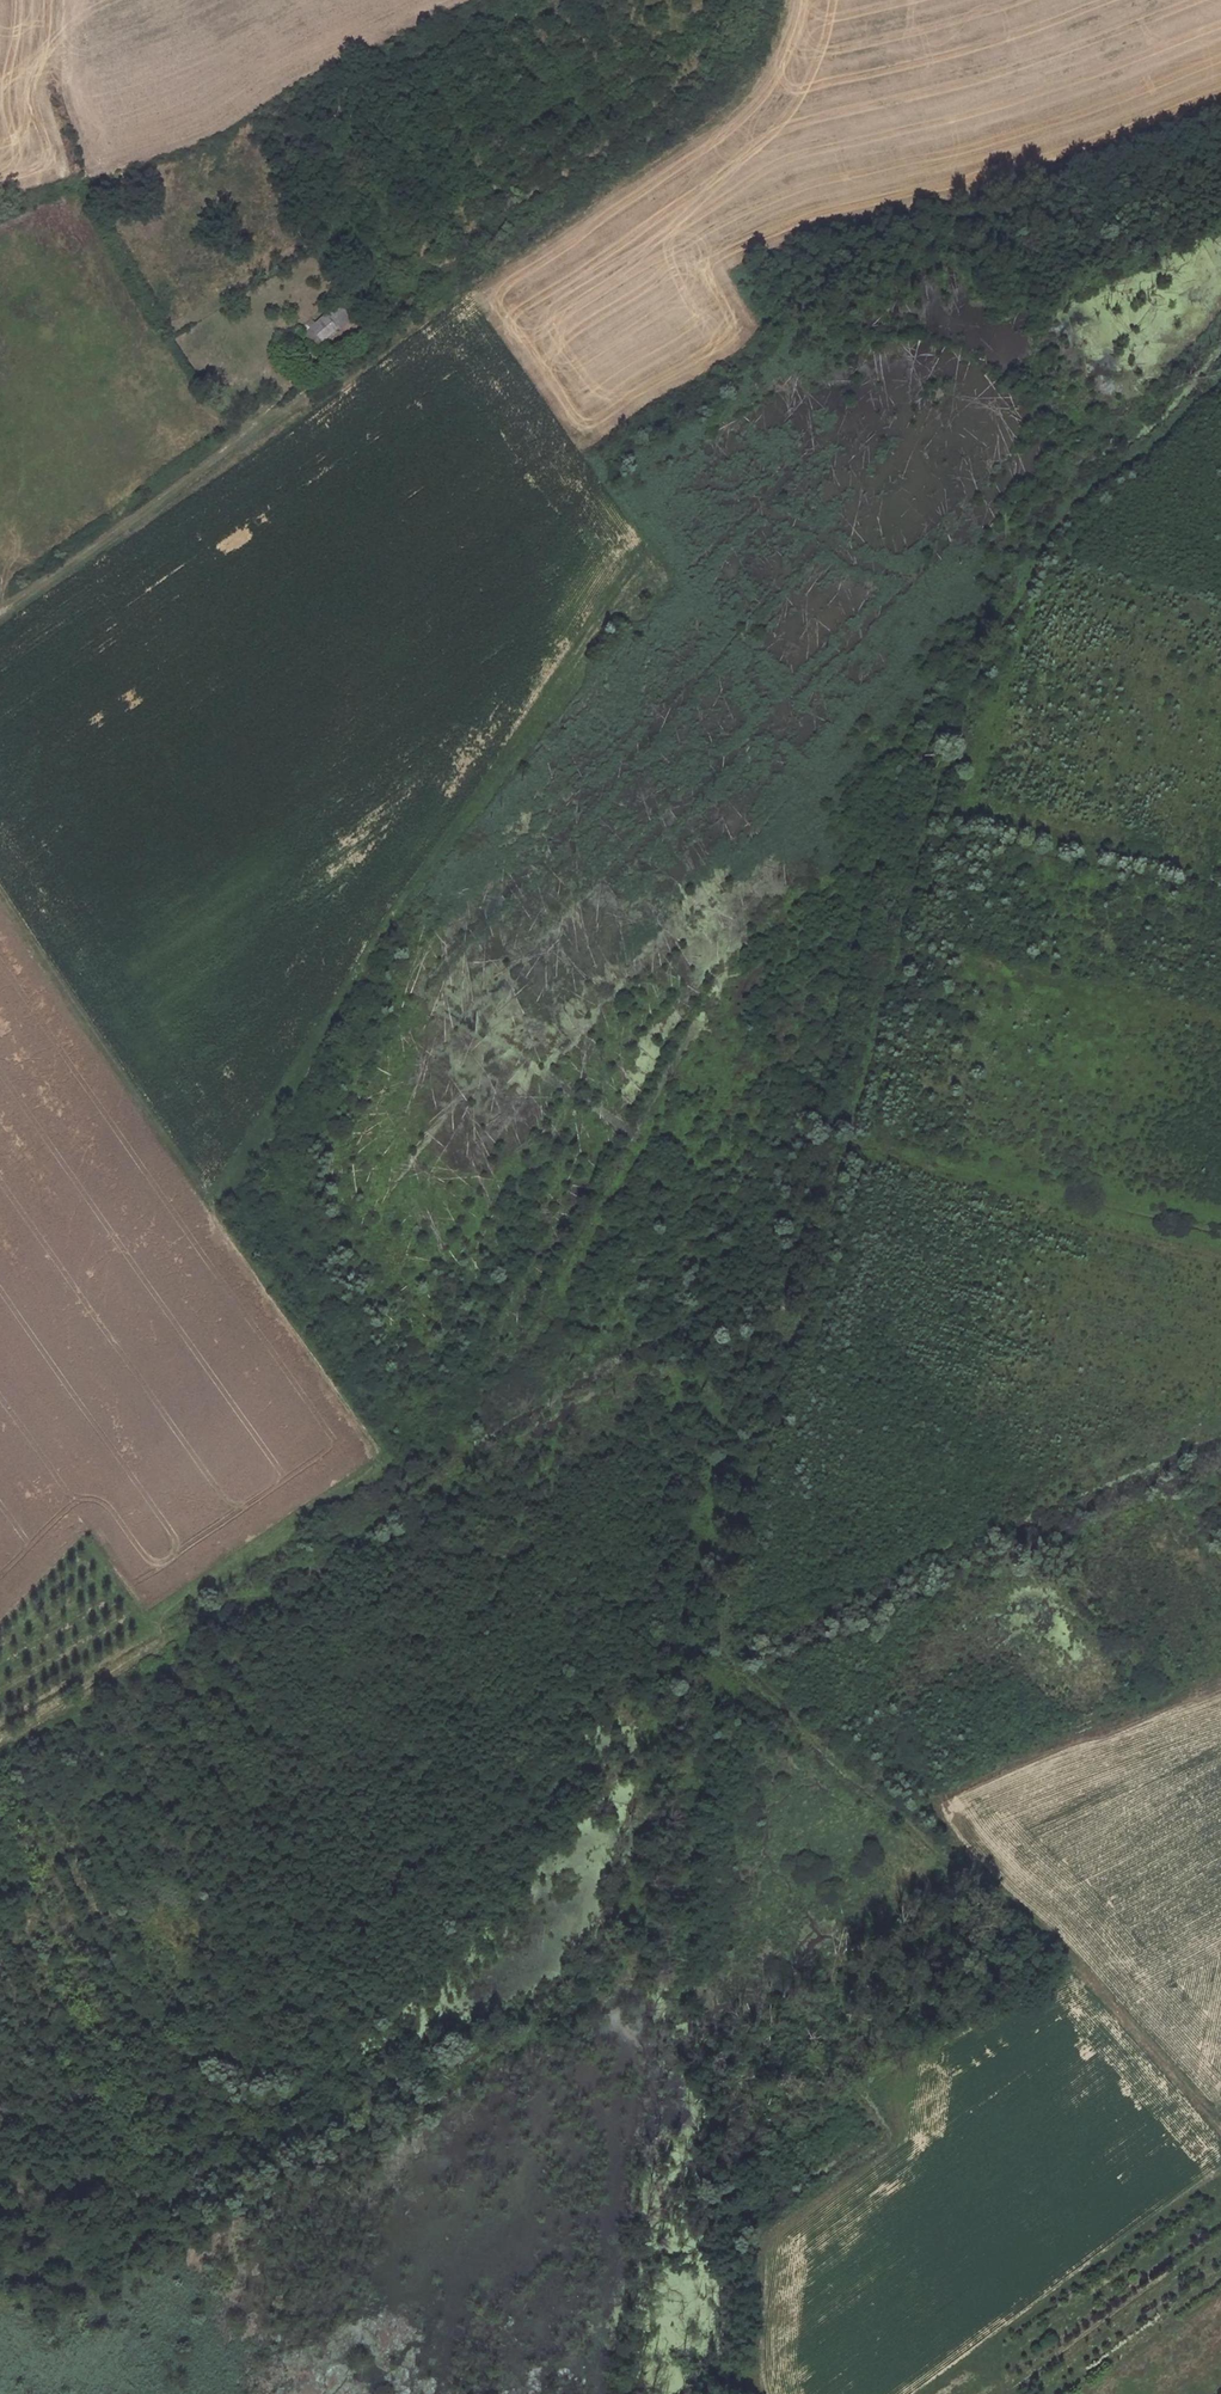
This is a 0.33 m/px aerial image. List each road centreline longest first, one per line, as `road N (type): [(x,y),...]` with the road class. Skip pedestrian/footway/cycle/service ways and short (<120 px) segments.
road 1 (track): [(0,1740),(169,1637),(167,1609),(187,1592),(373,1471)]
road 2 (track): [(0,614),(311,396)]
road 3 (track): [(207,1199),(0,889)]
road 4 (track): [(986,1893),(1033,1918),(1074,1959),(1220,2127)]

